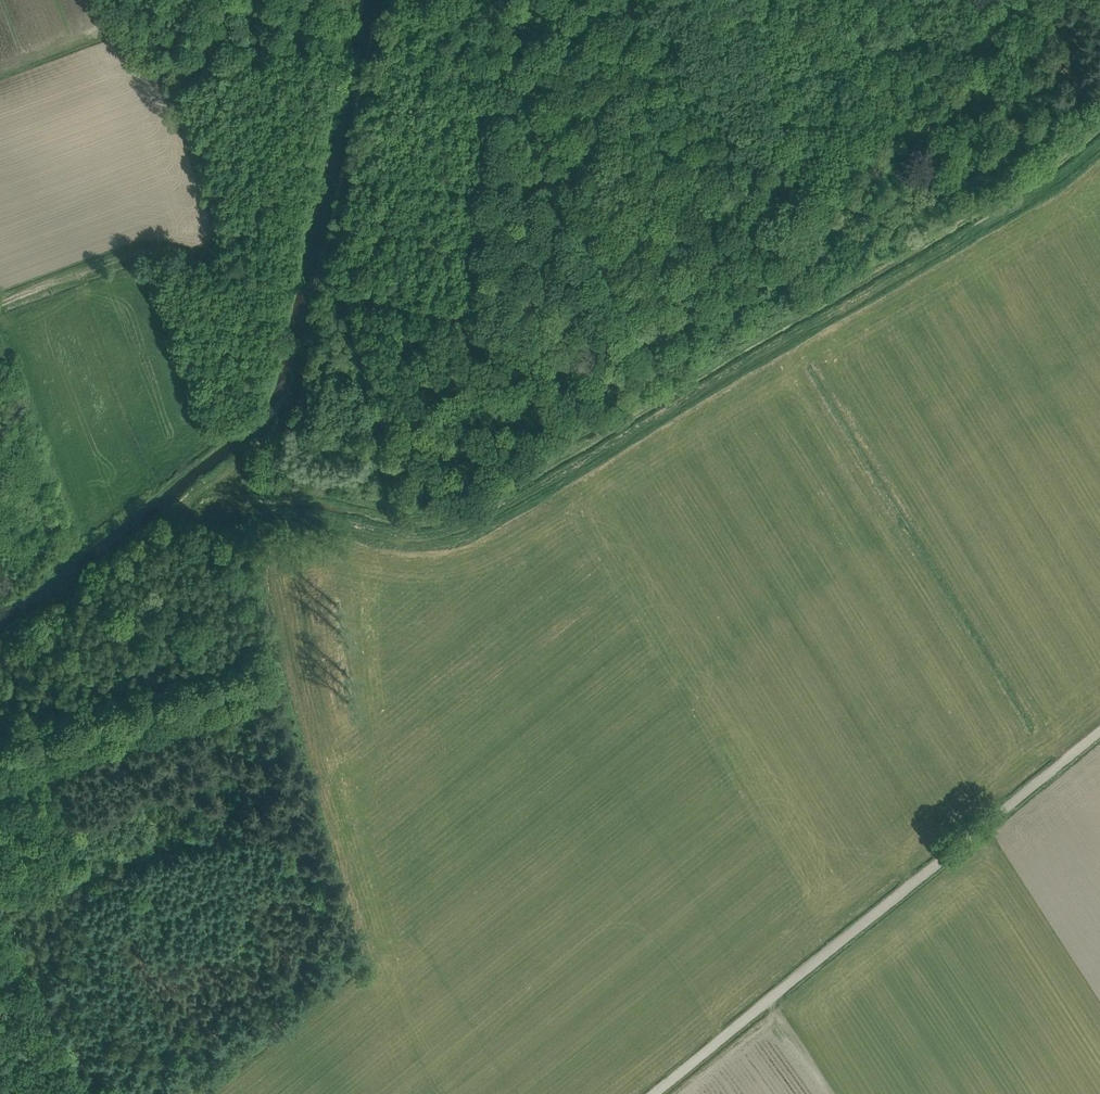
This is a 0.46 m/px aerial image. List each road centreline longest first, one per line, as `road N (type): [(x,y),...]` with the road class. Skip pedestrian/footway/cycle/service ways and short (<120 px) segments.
road 1 (track): [(1099,731),(655,1093)]
road 2 (track): [(0,304),(135,255),(164,253)]

